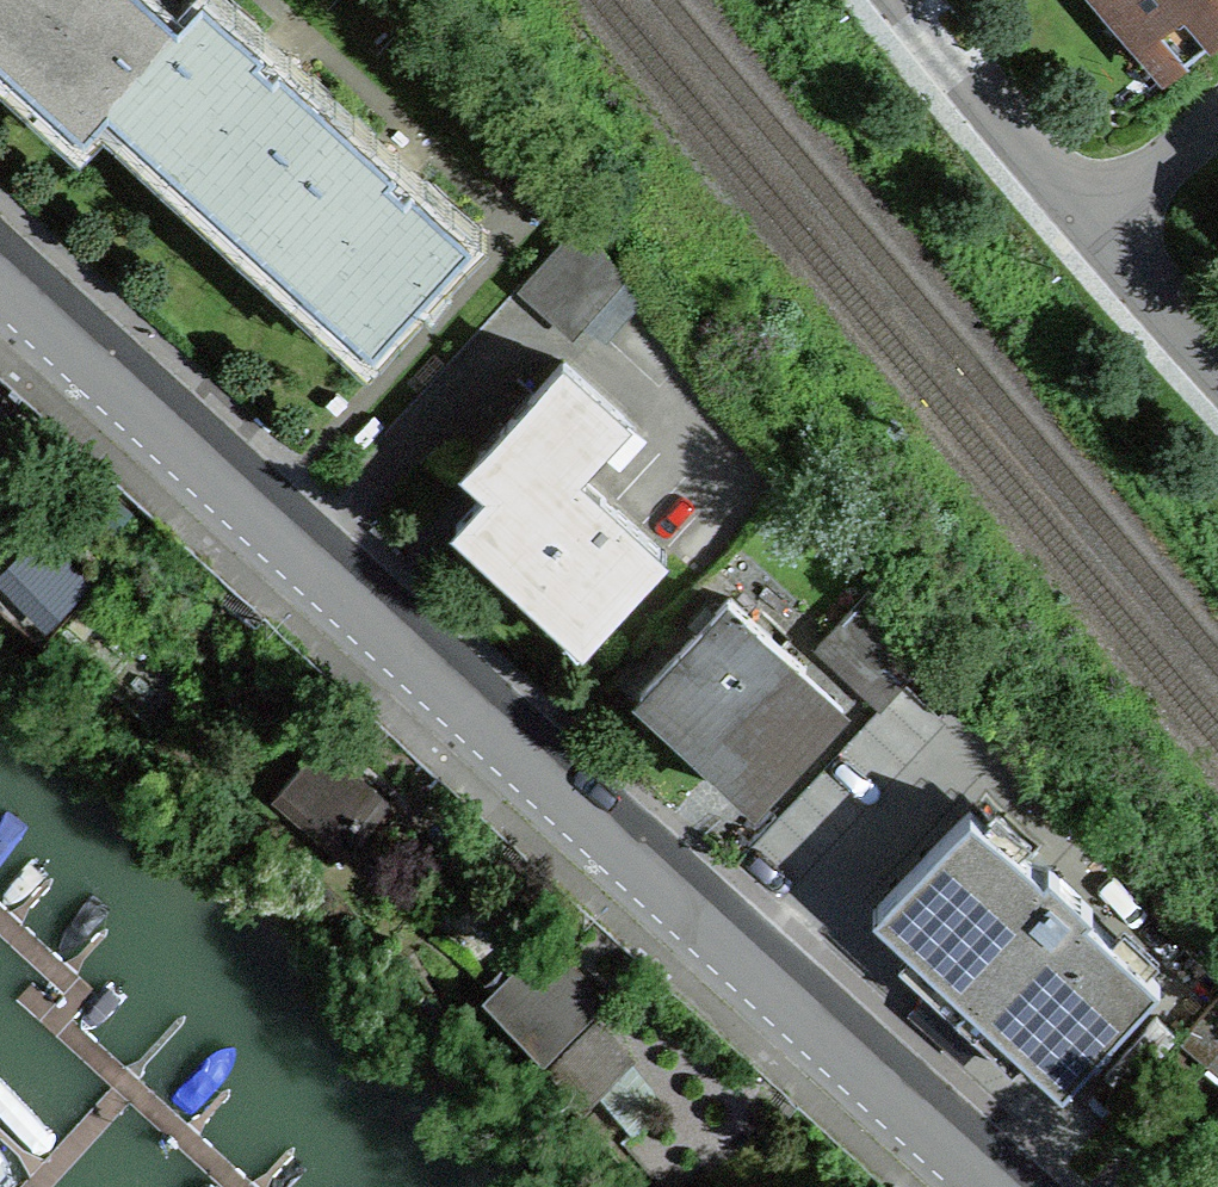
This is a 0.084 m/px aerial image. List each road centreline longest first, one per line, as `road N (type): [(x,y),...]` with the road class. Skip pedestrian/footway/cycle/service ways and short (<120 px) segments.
road 1 (primary): [(1005,1186),(0,282)]
road 2 (residential): [(1099,230),(912,0)]
road 3 (residential): [(1217,368),(1099,230)]
road 4 (residential): [(1099,230),(1217,129)]

